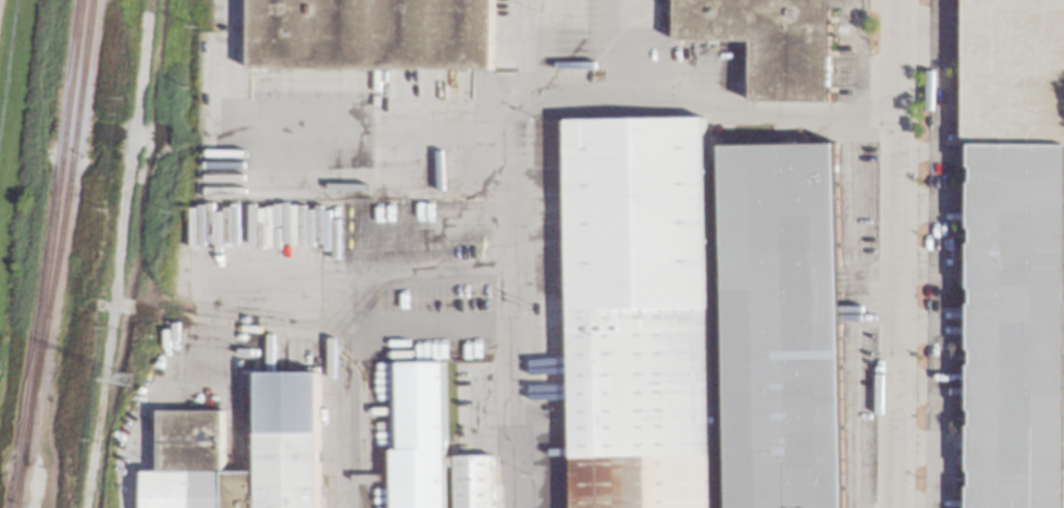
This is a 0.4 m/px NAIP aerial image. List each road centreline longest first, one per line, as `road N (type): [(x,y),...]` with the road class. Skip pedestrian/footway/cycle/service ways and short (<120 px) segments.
road 1 (residential): [(892,507),(884,0)]

